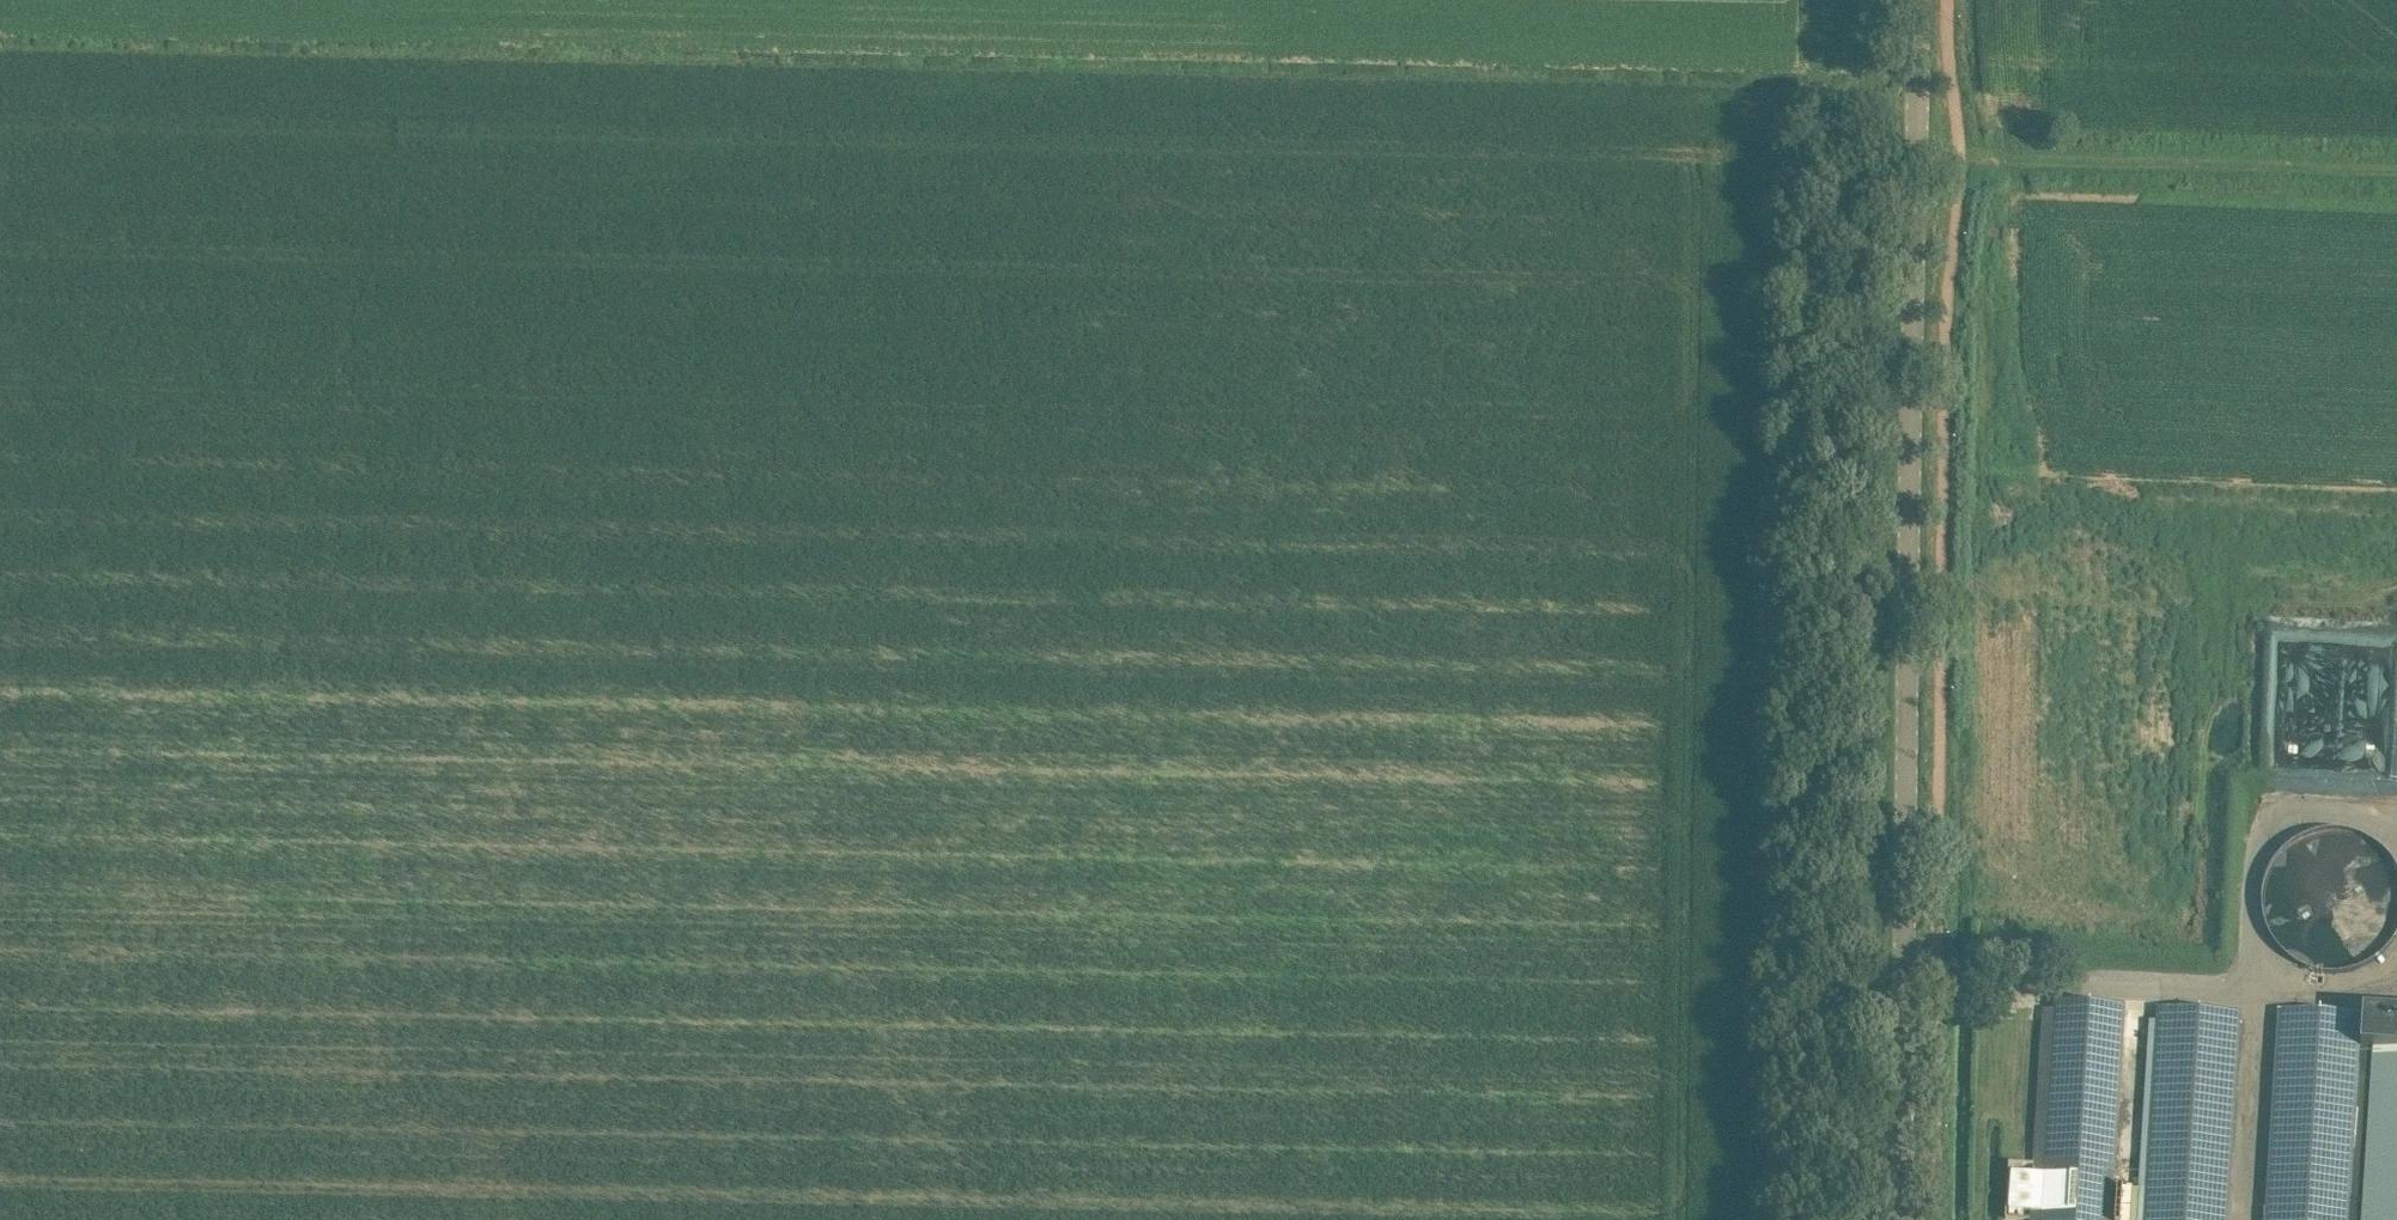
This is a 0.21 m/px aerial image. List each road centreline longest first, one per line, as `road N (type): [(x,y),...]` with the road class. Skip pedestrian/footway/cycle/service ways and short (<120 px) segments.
road 1 (unclassified): [(1902,1219),(1919,0)]
road 2 (track): [(2396,171),(1963,160)]

